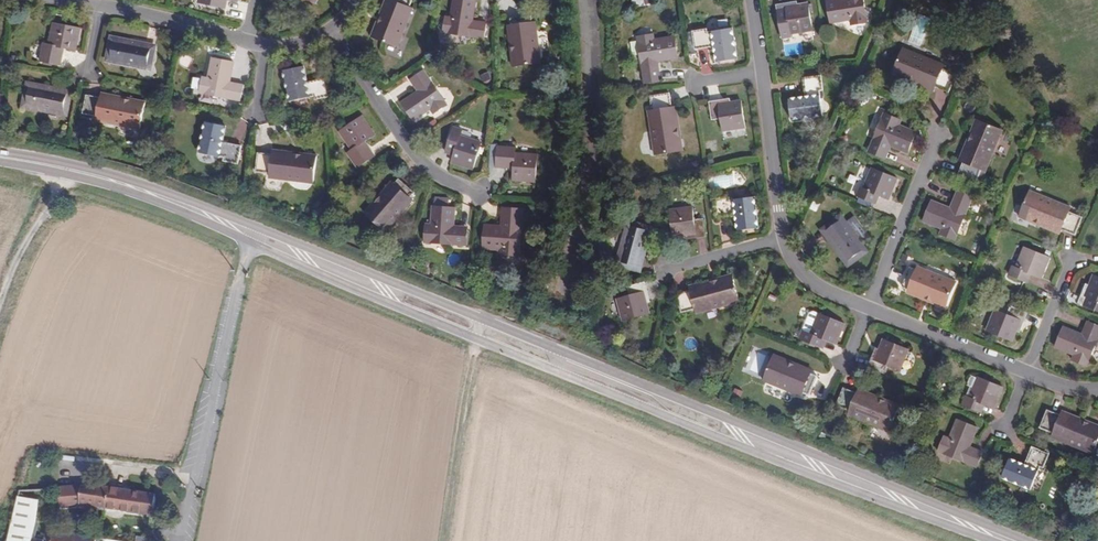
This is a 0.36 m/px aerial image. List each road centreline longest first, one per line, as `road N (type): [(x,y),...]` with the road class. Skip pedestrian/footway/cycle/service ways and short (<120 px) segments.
road 1 (secondary): [(1018,540),(478,316)]
road 2 (secondary): [(473,339),(987,540)]
road 3 (secondary): [(249,243),(473,339)]
road 4 (secondary): [(478,316),(255,225)]
road 5 (residential): [(485,208),(423,174),(330,35)]
road 6 (track): [(473,339),(442,540)]
road 7 (residential): [(871,307),(941,137)]
road 8 (residential): [(871,307),(1031,372)]
road 9 (residential): [(763,74),(784,242)]
road 10 (secondary): [(114,179),(249,243)]
road 11 (secondary): [(255,225),(114,179)]
road 12 (residential): [(105,7),(248,43)]
road 13 (residential): [(662,273),(784,242)]
road 14 (residential): [(1075,257),(1031,372)]

